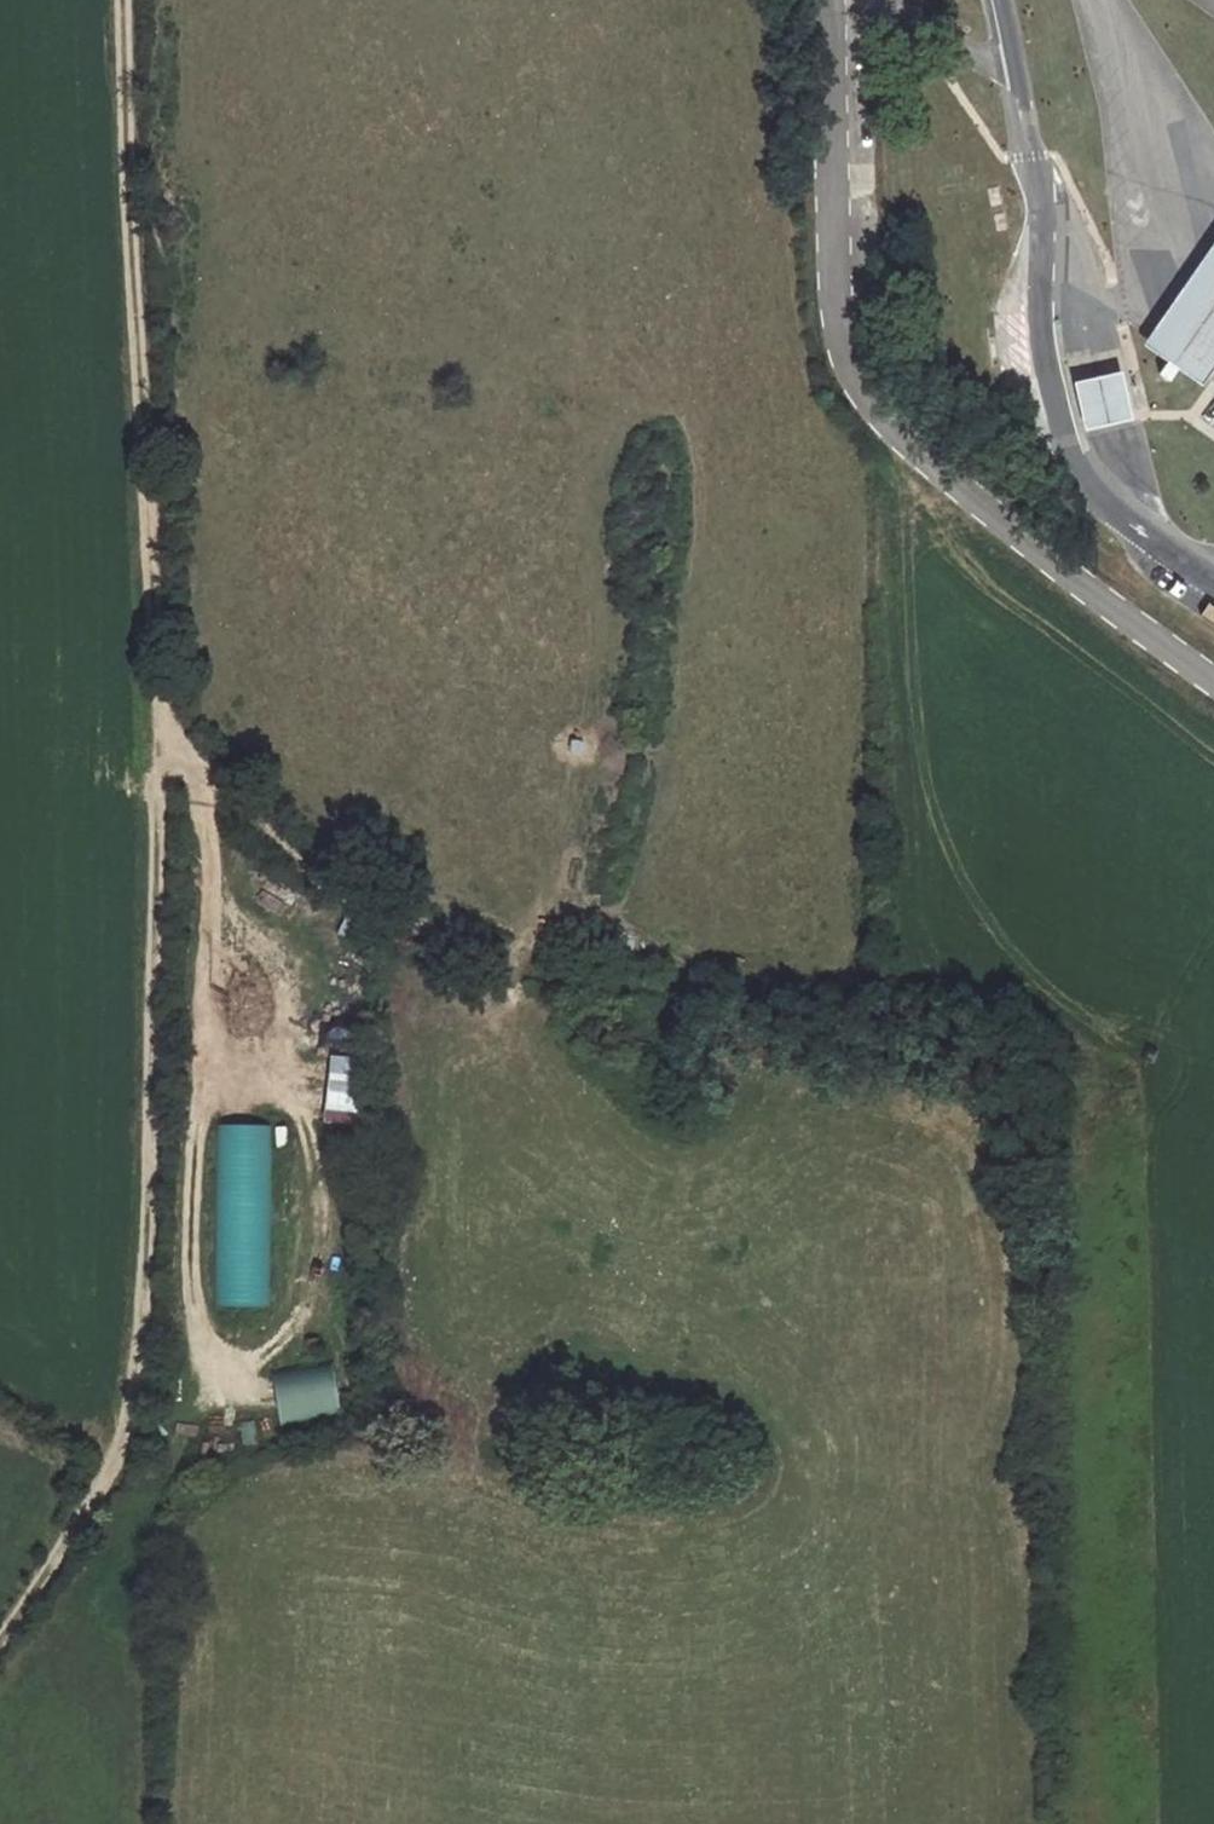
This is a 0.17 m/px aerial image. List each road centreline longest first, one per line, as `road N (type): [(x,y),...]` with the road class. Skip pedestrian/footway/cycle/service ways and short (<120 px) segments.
road 1 (track): [(0,1638),(97,1498),(126,1429),(143,1340),(157,735)]
road 2 (track): [(157,735),(123,0)]

